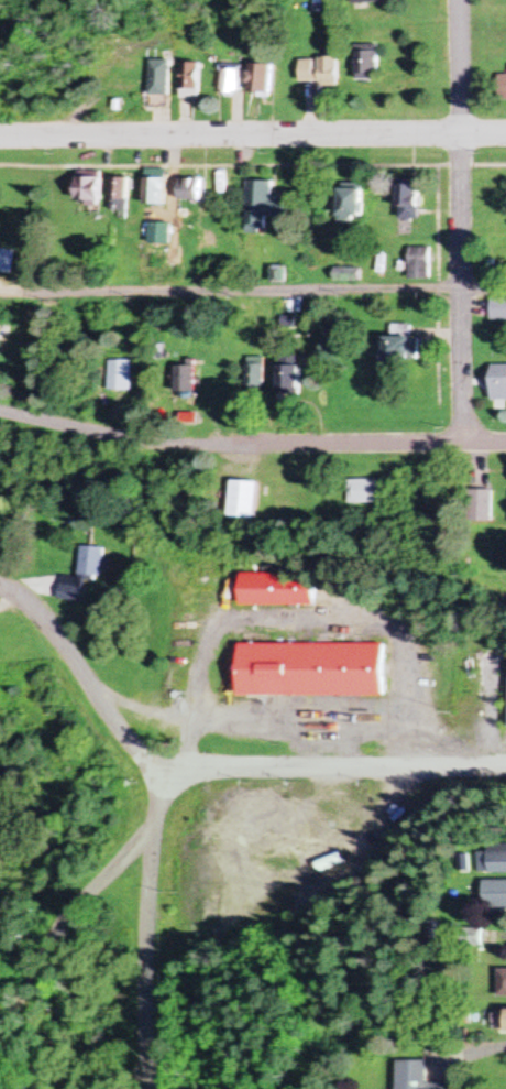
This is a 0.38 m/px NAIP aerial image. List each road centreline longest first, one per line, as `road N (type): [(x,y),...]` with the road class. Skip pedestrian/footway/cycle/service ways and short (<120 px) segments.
road 1 (residential): [(505,443),(205,445),(44,426),(0,411)]
road 2 (residential): [(505,133),(0,136)]
road 3 (residential): [(463,443),(460,0)]
road 4 (residential): [(505,769),(160,771)]
road 5 (residential): [(146,1088),(140,1032),(160,771)]
road 6 (residential): [(150,836),(33,948),(0,1049)]
road 7 (residential): [(160,771),(29,595),(0,588)]

